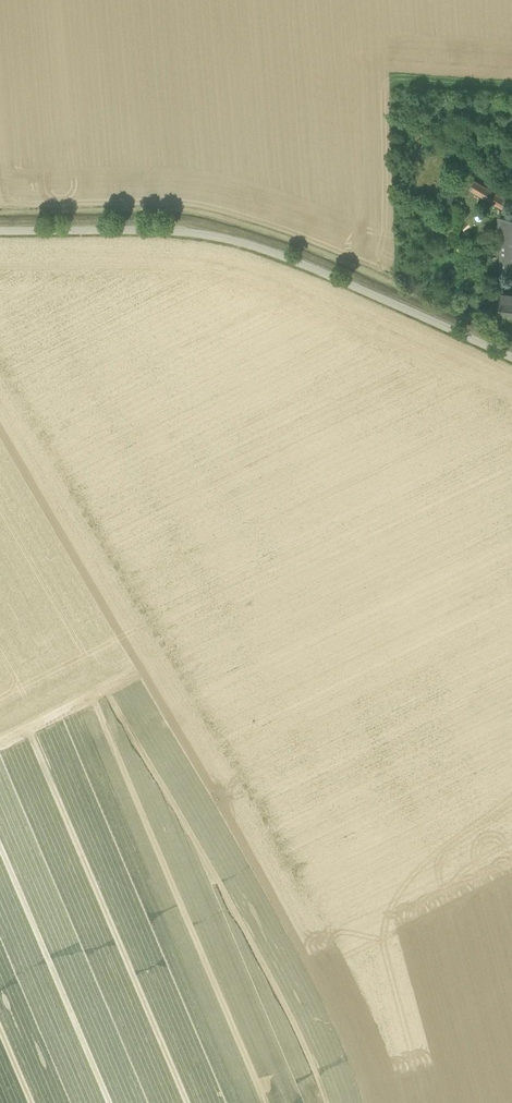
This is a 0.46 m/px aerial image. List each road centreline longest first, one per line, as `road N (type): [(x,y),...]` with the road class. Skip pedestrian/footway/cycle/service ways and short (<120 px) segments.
road 1 (unclassified): [(511,358),(233,240),(148,230),(0,231)]

